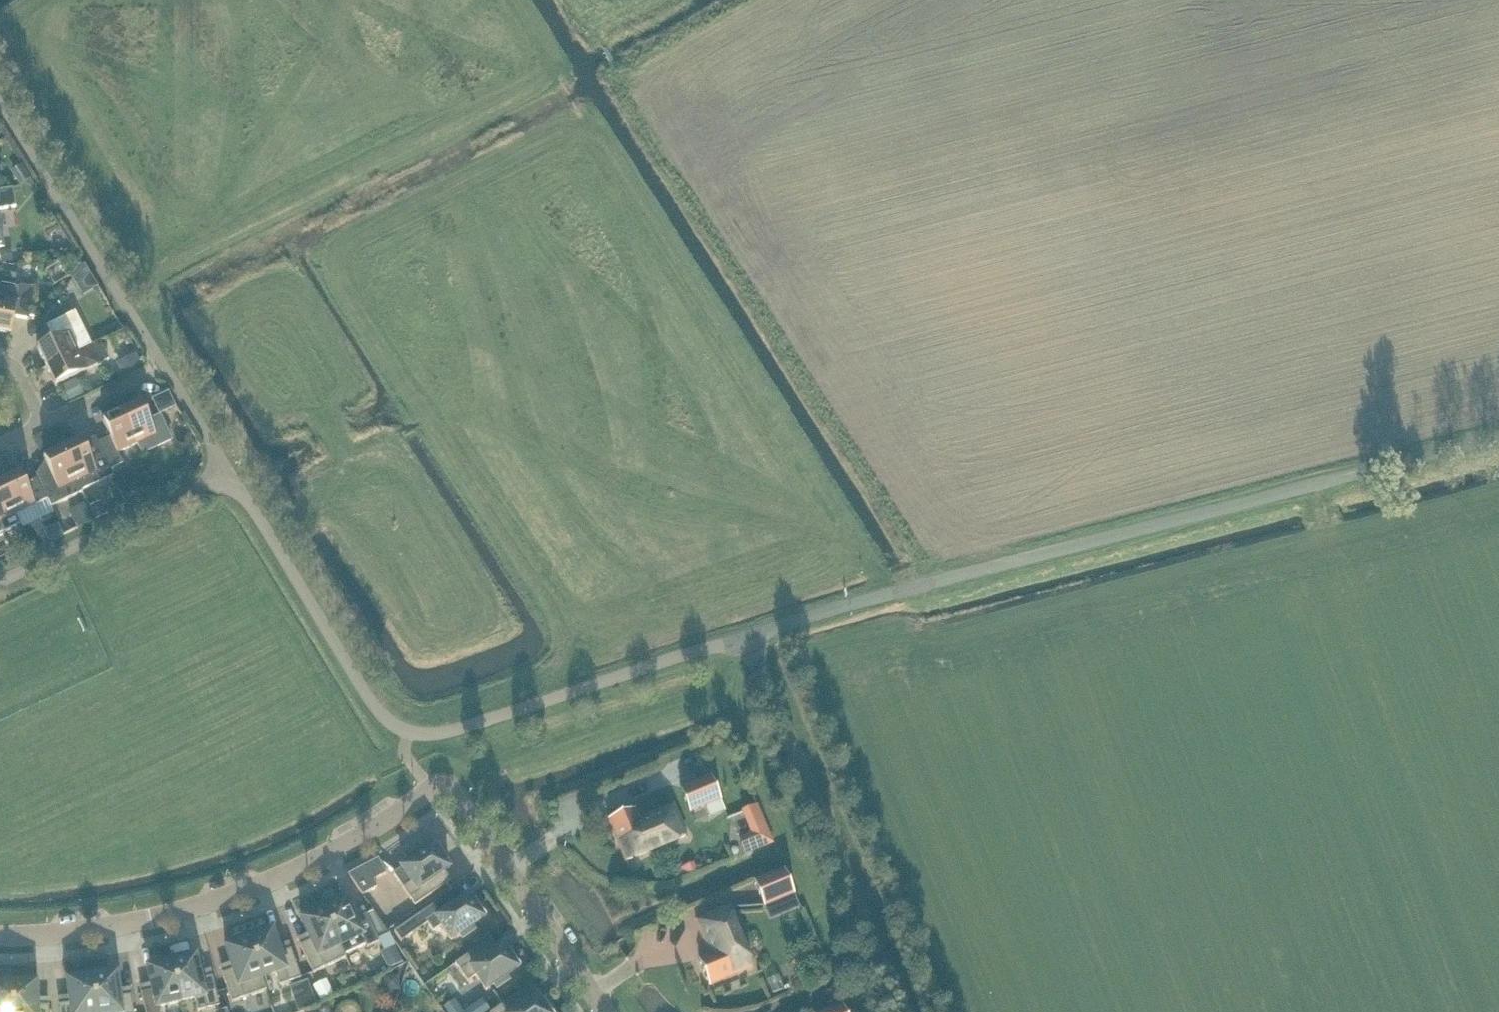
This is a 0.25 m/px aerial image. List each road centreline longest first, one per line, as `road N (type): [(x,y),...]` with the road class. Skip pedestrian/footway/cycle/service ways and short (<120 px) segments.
road 1 (unclassified): [(748,638),(469,727),(408,734),(372,706),(231,474),(0,581)]
road 2 (unclassified): [(748,638),(1498,439)]
road 3 (residential): [(0,937),(126,924),(219,900),(302,867),(445,790),(606,1011)]
road 4 (unclassified): [(904,1011),(748,638)]
road 5 (residential): [(165,370),(44,425)]

